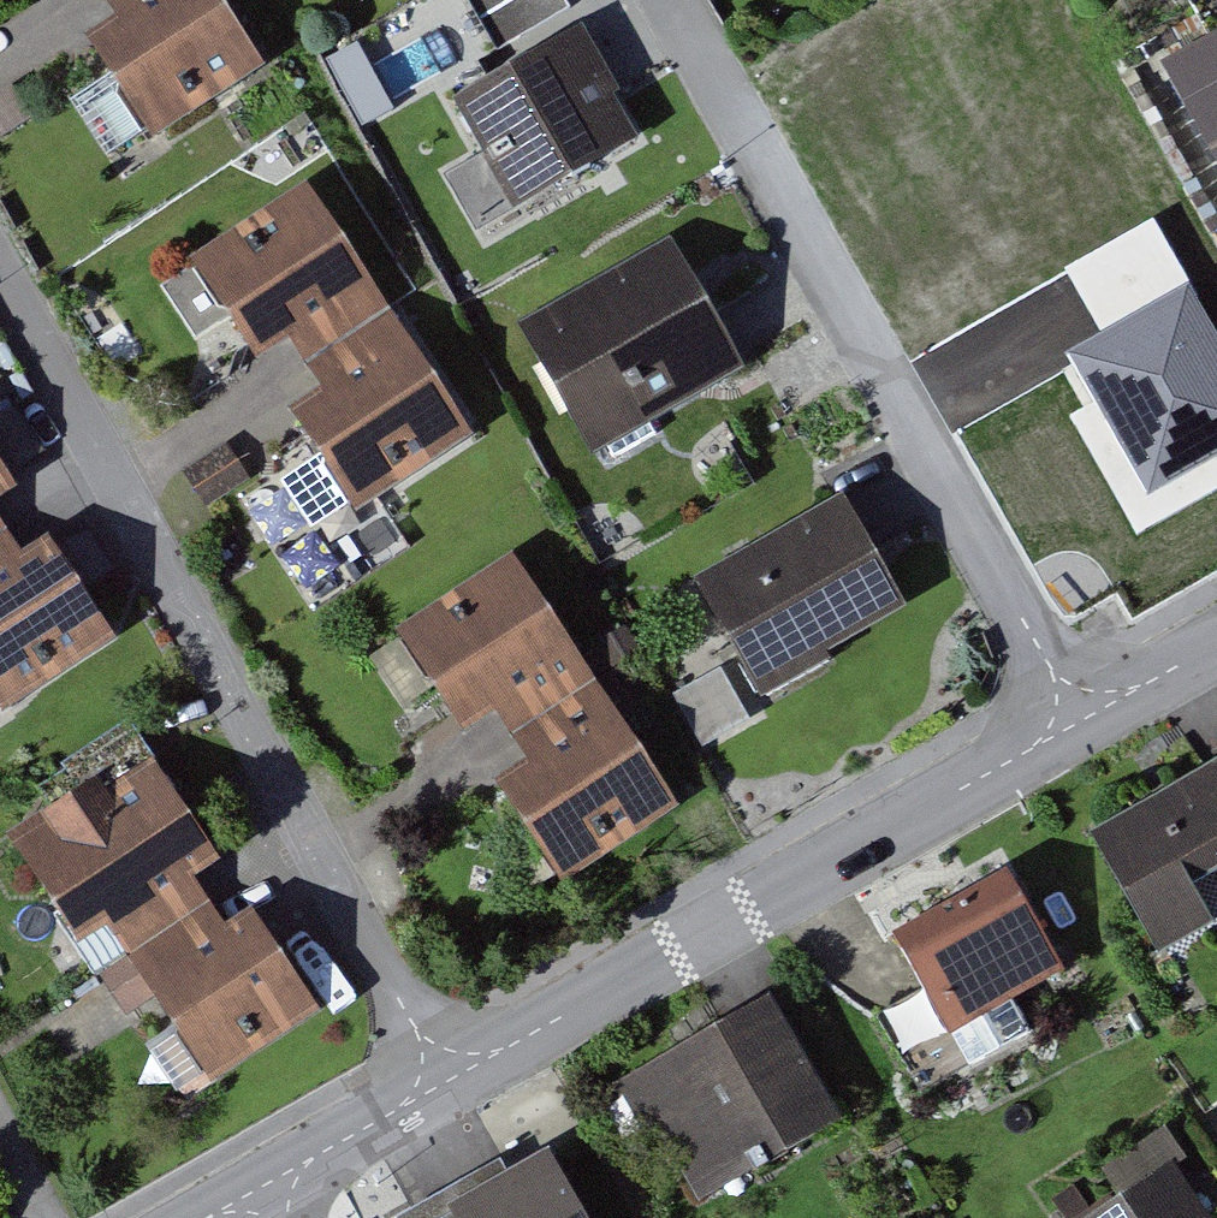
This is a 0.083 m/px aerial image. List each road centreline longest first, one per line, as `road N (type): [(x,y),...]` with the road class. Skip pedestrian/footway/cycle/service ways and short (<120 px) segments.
road 1 (residential): [(447,1079),(0,275)]
road 2 (residential): [(1084,718),(668,0)]
road 3 (residential): [(447,1079),(1084,718)]
road 4 (residential): [(268,1188),(447,1079)]
road 5 (residential): [(1084,718),(1216,642)]

